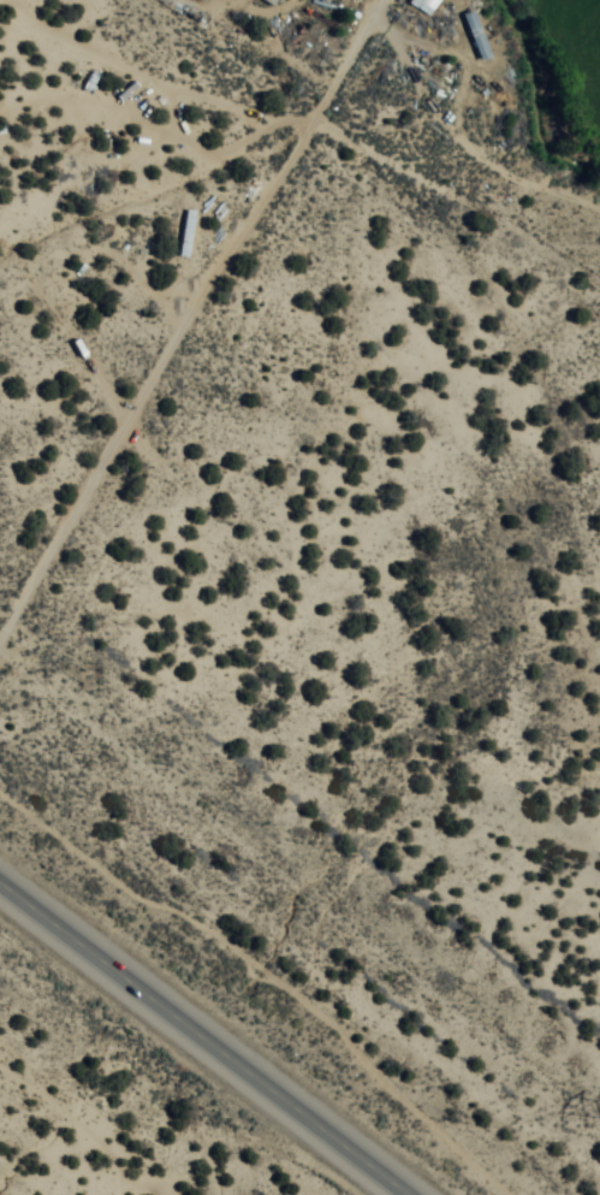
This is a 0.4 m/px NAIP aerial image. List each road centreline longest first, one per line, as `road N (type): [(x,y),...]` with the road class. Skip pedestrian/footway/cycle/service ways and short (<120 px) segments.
road 1 (primary): [(407,1194),(0,883)]

